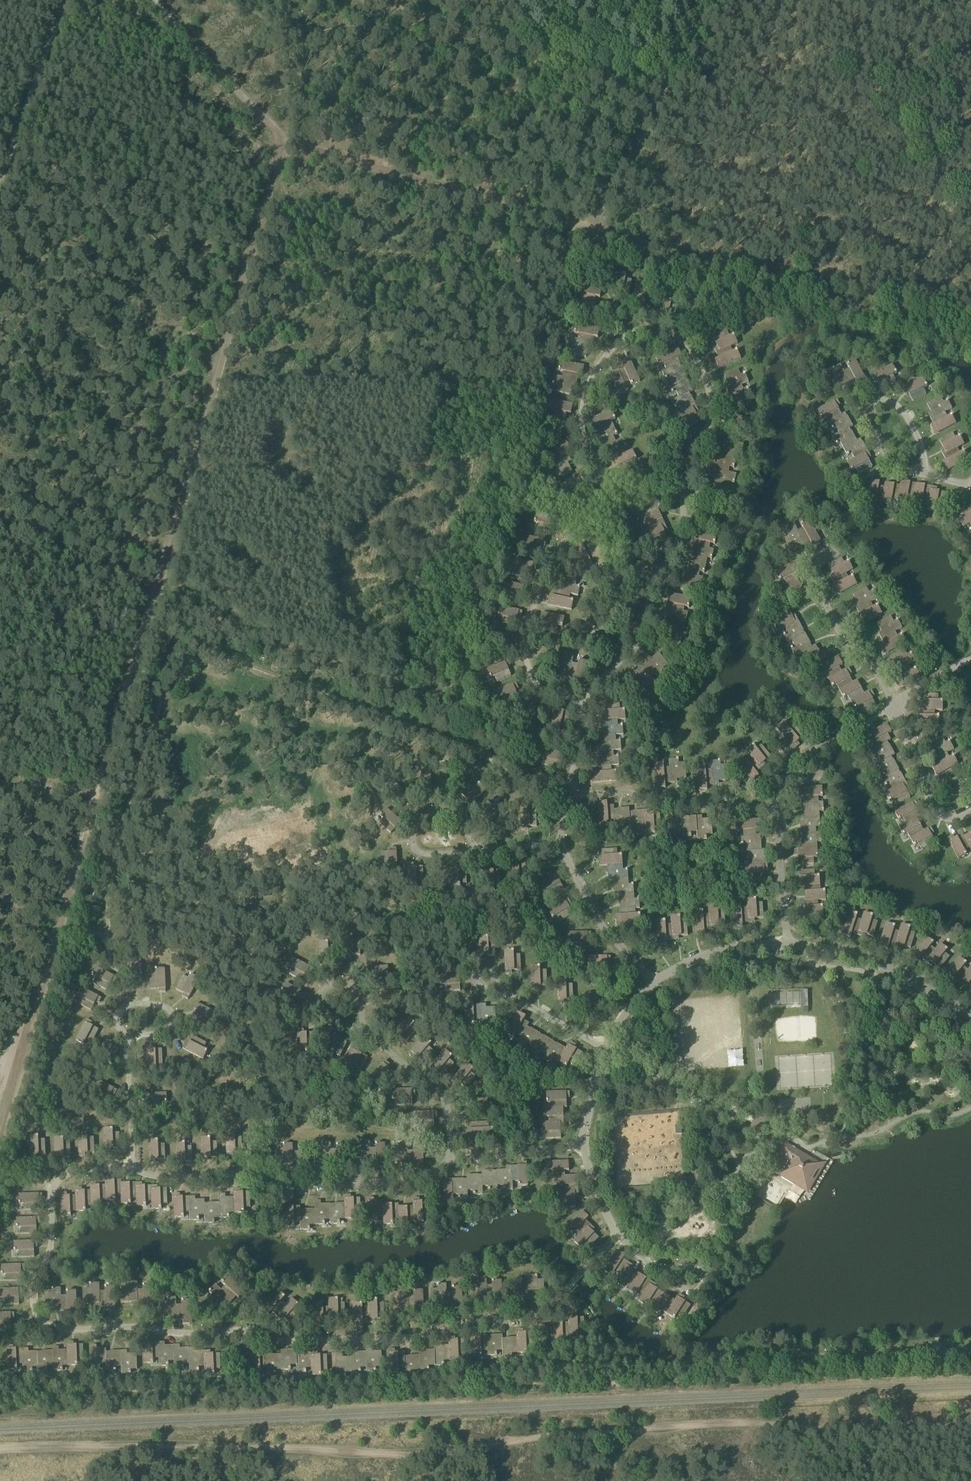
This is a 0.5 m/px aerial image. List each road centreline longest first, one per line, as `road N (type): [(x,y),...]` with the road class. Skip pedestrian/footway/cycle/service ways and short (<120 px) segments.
road 1 (track): [(970,1422),(859,1430),(683,1427),(544,1436),(437,1454),(0,1450)]
road 2 (track): [(151,600),(277,147)]
road 3 (track): [(970,339),(588,230)]
road 4 (track): [(0,1118),(91,793)]
road 5 (track): [(277,147),(302,147),(564,224)]
road 6 (track): [(588,230),(718,0)]
road 7 (track): [(91,793),(151,600)]
road 8 (track): [(277,147),(142,0)]
road 9 (track): [(67,0),(0,181)]

